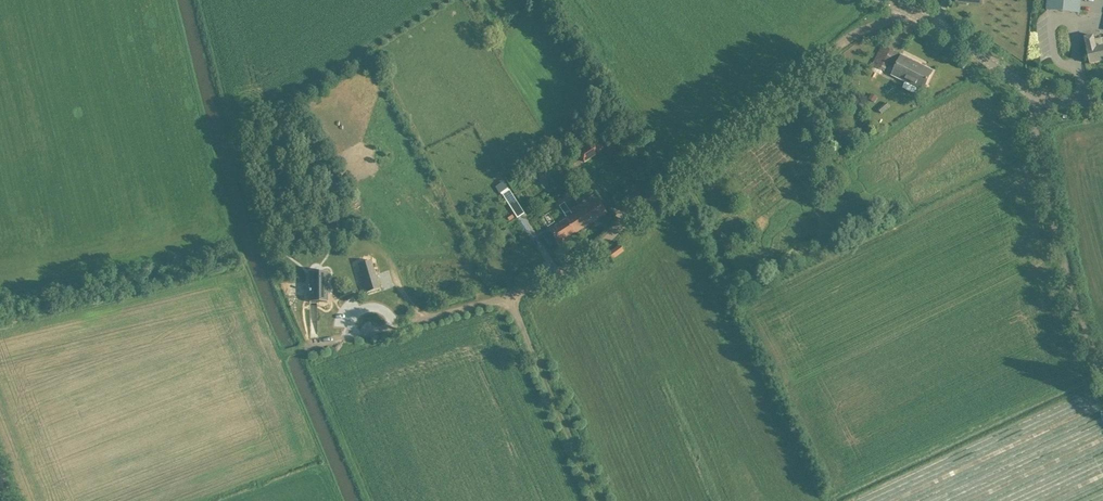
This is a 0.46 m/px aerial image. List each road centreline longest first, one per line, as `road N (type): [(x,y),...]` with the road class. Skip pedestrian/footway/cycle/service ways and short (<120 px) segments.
road 1 (unclassified): [(310,347),(509,297),(553,274),(801,77),(907,8)]
road 2 (unclassified): [(1102,380),(1081,332),(1035,126),(1044,99)]
road 3 (track): [(597,500),(509,297)]
road 4 (unclassified): [(1044,99),(907,8)]

